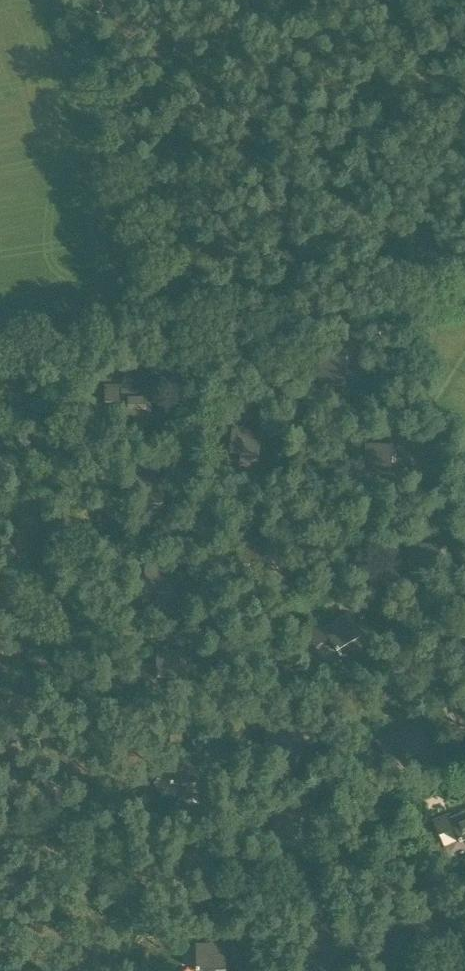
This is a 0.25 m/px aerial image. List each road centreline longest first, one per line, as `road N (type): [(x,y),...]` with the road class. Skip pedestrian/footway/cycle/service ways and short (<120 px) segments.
road 1 (track): [(0,324),(146,298),(183,343)]

